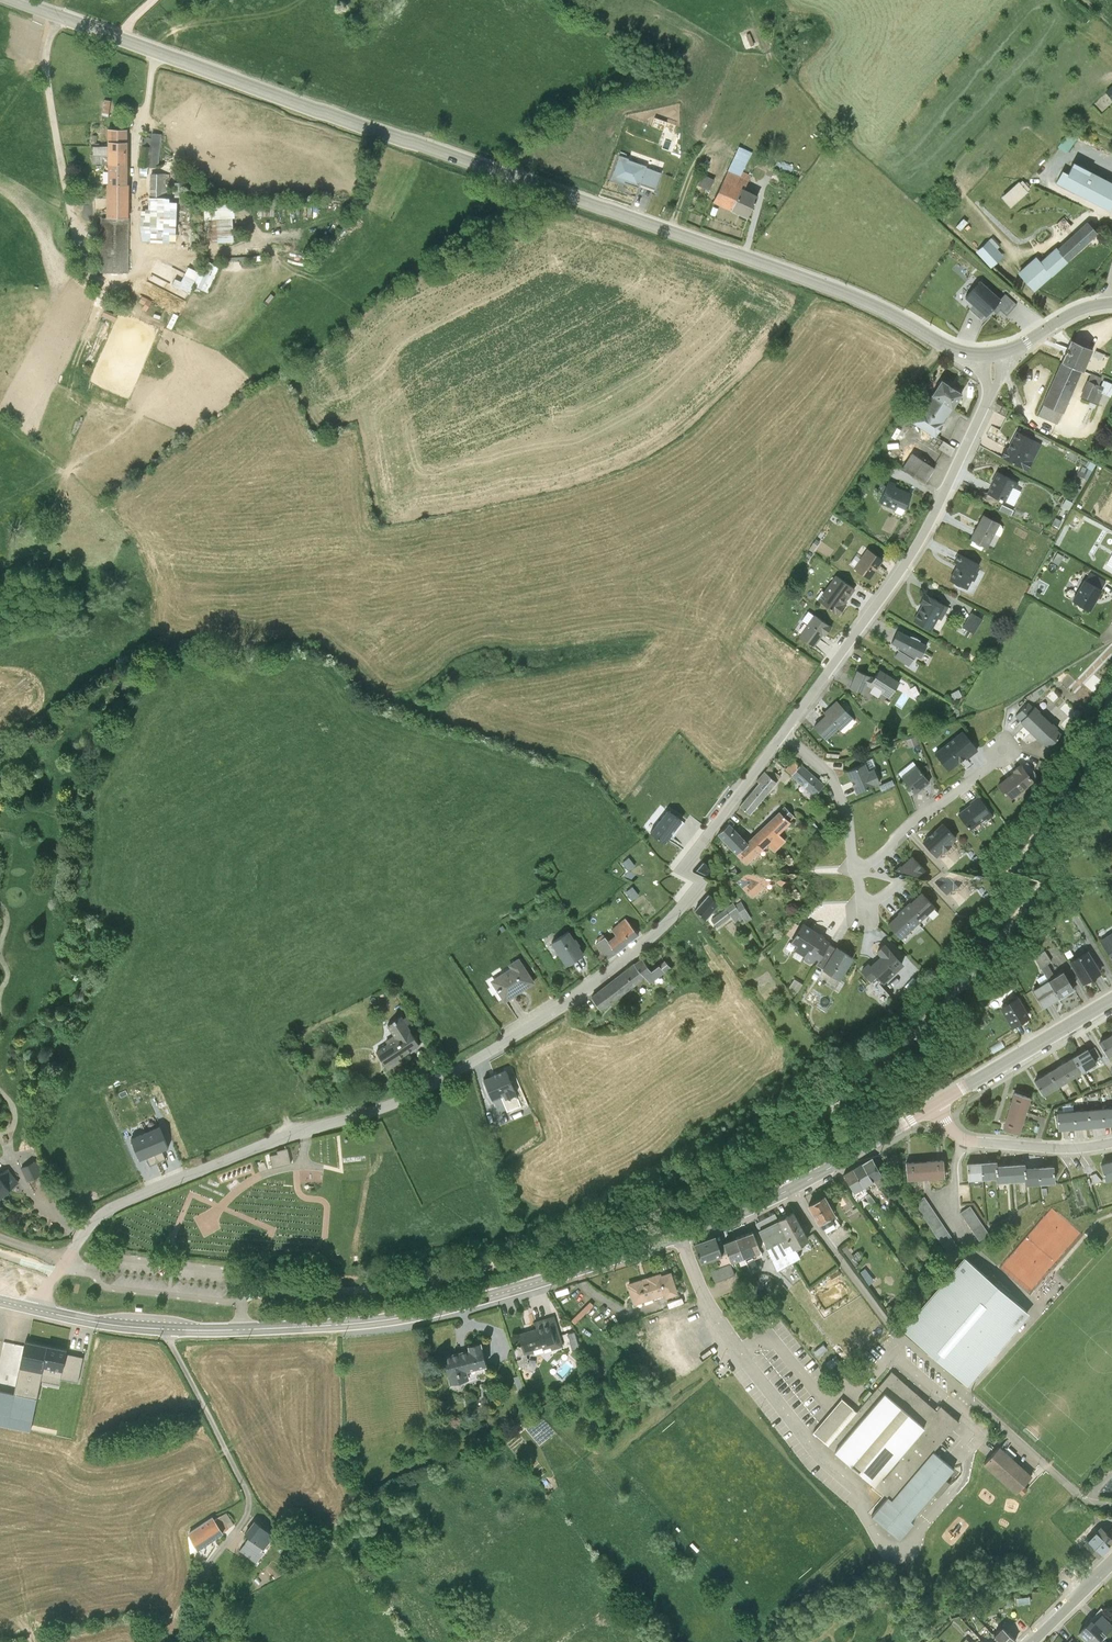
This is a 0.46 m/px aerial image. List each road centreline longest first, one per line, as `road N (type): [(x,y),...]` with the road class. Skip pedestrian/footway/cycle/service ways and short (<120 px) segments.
road 1 (tertiary): [(0,7),(826,307),(974,378),(1002,377)]
road 2 (residential): [(787,763),(679,905),(570,1001),(389,1105),(217,1161),(118,1205),(82,1235),(35,1307)]
road 3 (secondary): [(35,1307),(183,1329),(412,1315),(679,1237),(789,1190)]
road 4 (unclassified): [(1111,1505),(1085,1500),(898,1334),(789,1190)]
road 5 (residential): [(1002,377),(996,426),(931,556),(787,763)]
road 6 (residential): [(787,763),(837,806),(868,910),(1013,782)]
road 7 (secondary): [(936,1105),(1111,1000)]
road 8 (residential): [(936,1105),(951,1131),(976,1141),(1025,1147),(1111,1139)]
road 9 (secondary): [(789,1190),(936,1105)]
road 10 (tertiary): [(1002,377),(1111,328)]

